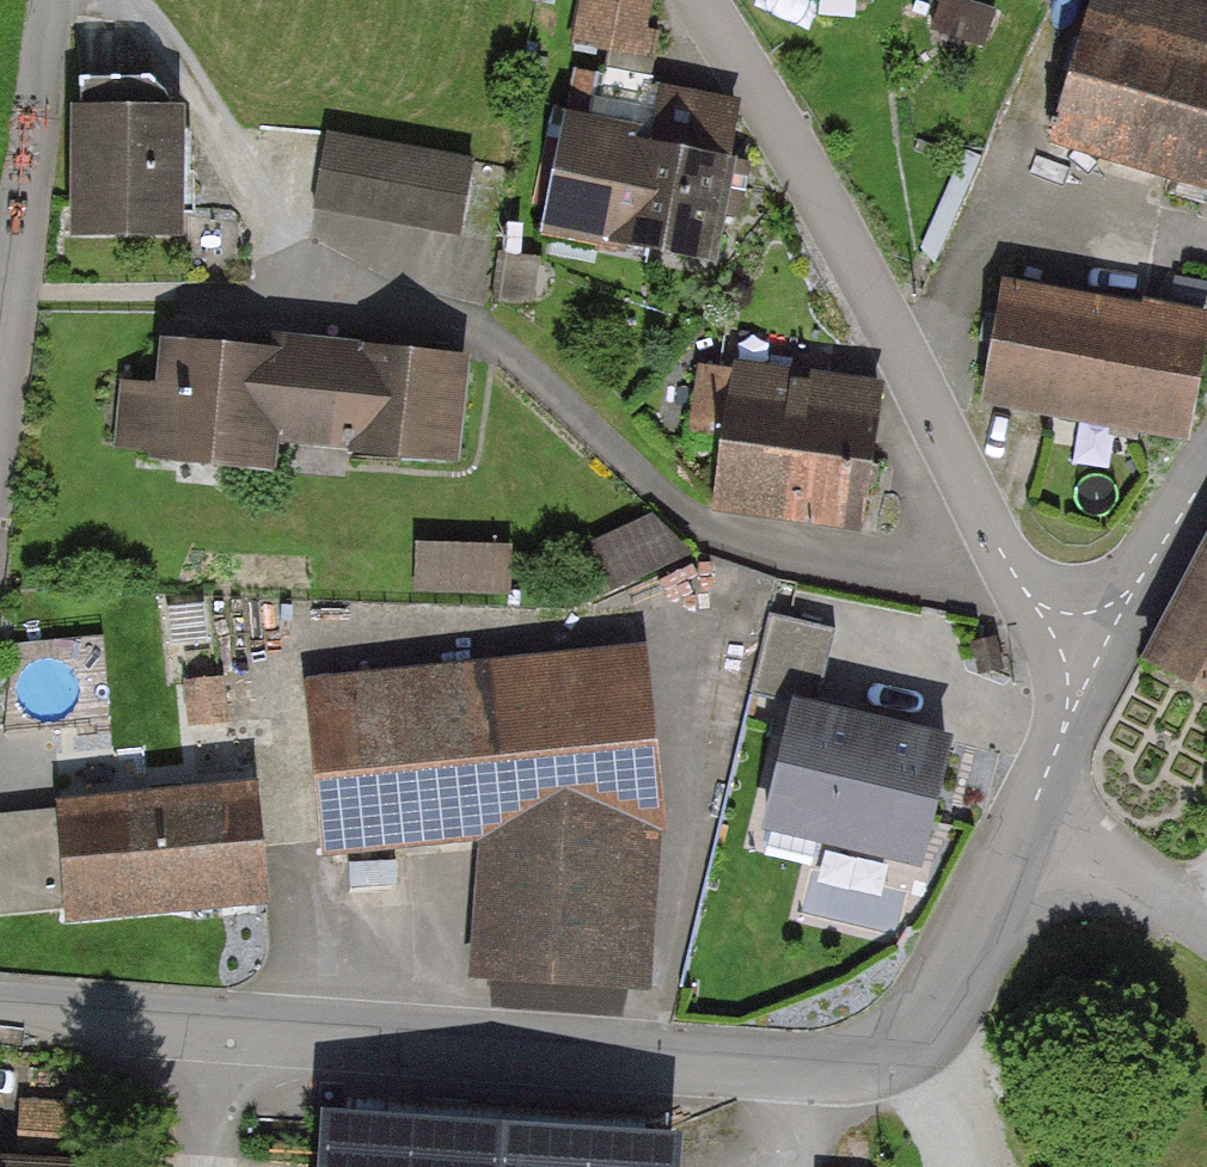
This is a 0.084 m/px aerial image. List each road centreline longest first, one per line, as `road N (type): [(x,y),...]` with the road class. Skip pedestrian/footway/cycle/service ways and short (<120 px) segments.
road 1 (unclassified): [(0,1011),(818,1066),(884,1049),(923,1026),(945,1001),(1034,803)]
road 2 (unclassified): [(1097,659),(1063,643),(1000,552),(911,364),(779,119),(703,0)]
road 3 (unclassified): [(0,495),(14,448),(52,0)]
road 4 (unclassified): [(1097,659),(1206,464)]
road 5 (residential): [(1206,937),(1034,803)]
road 6 (unclassified): [(1034,803),(1097,659)]

